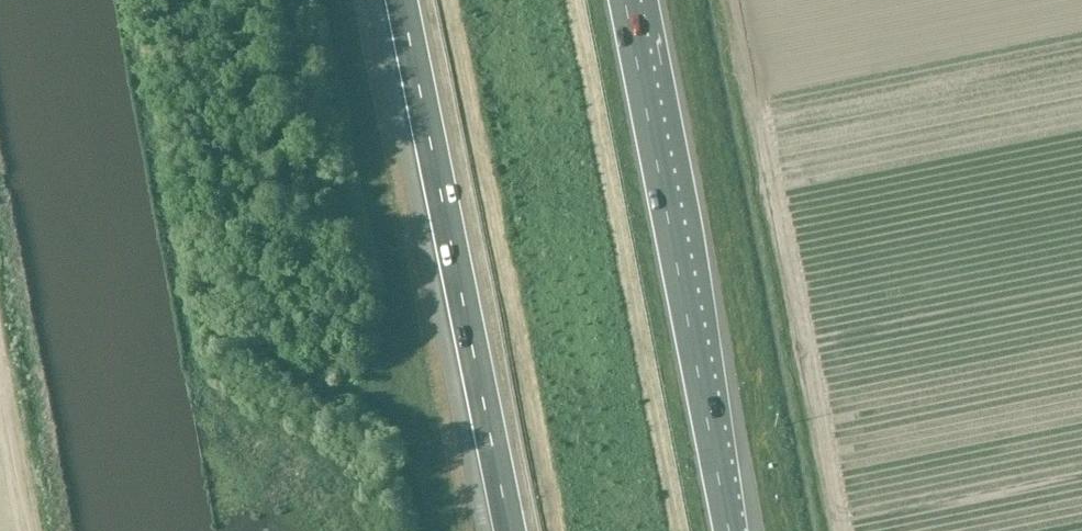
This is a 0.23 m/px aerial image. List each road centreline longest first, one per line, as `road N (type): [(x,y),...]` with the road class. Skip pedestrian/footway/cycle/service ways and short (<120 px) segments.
road 1 (motorway): [(402,0),(511,530)]
road 2 (motorway): [(729,530),(624,0)]

